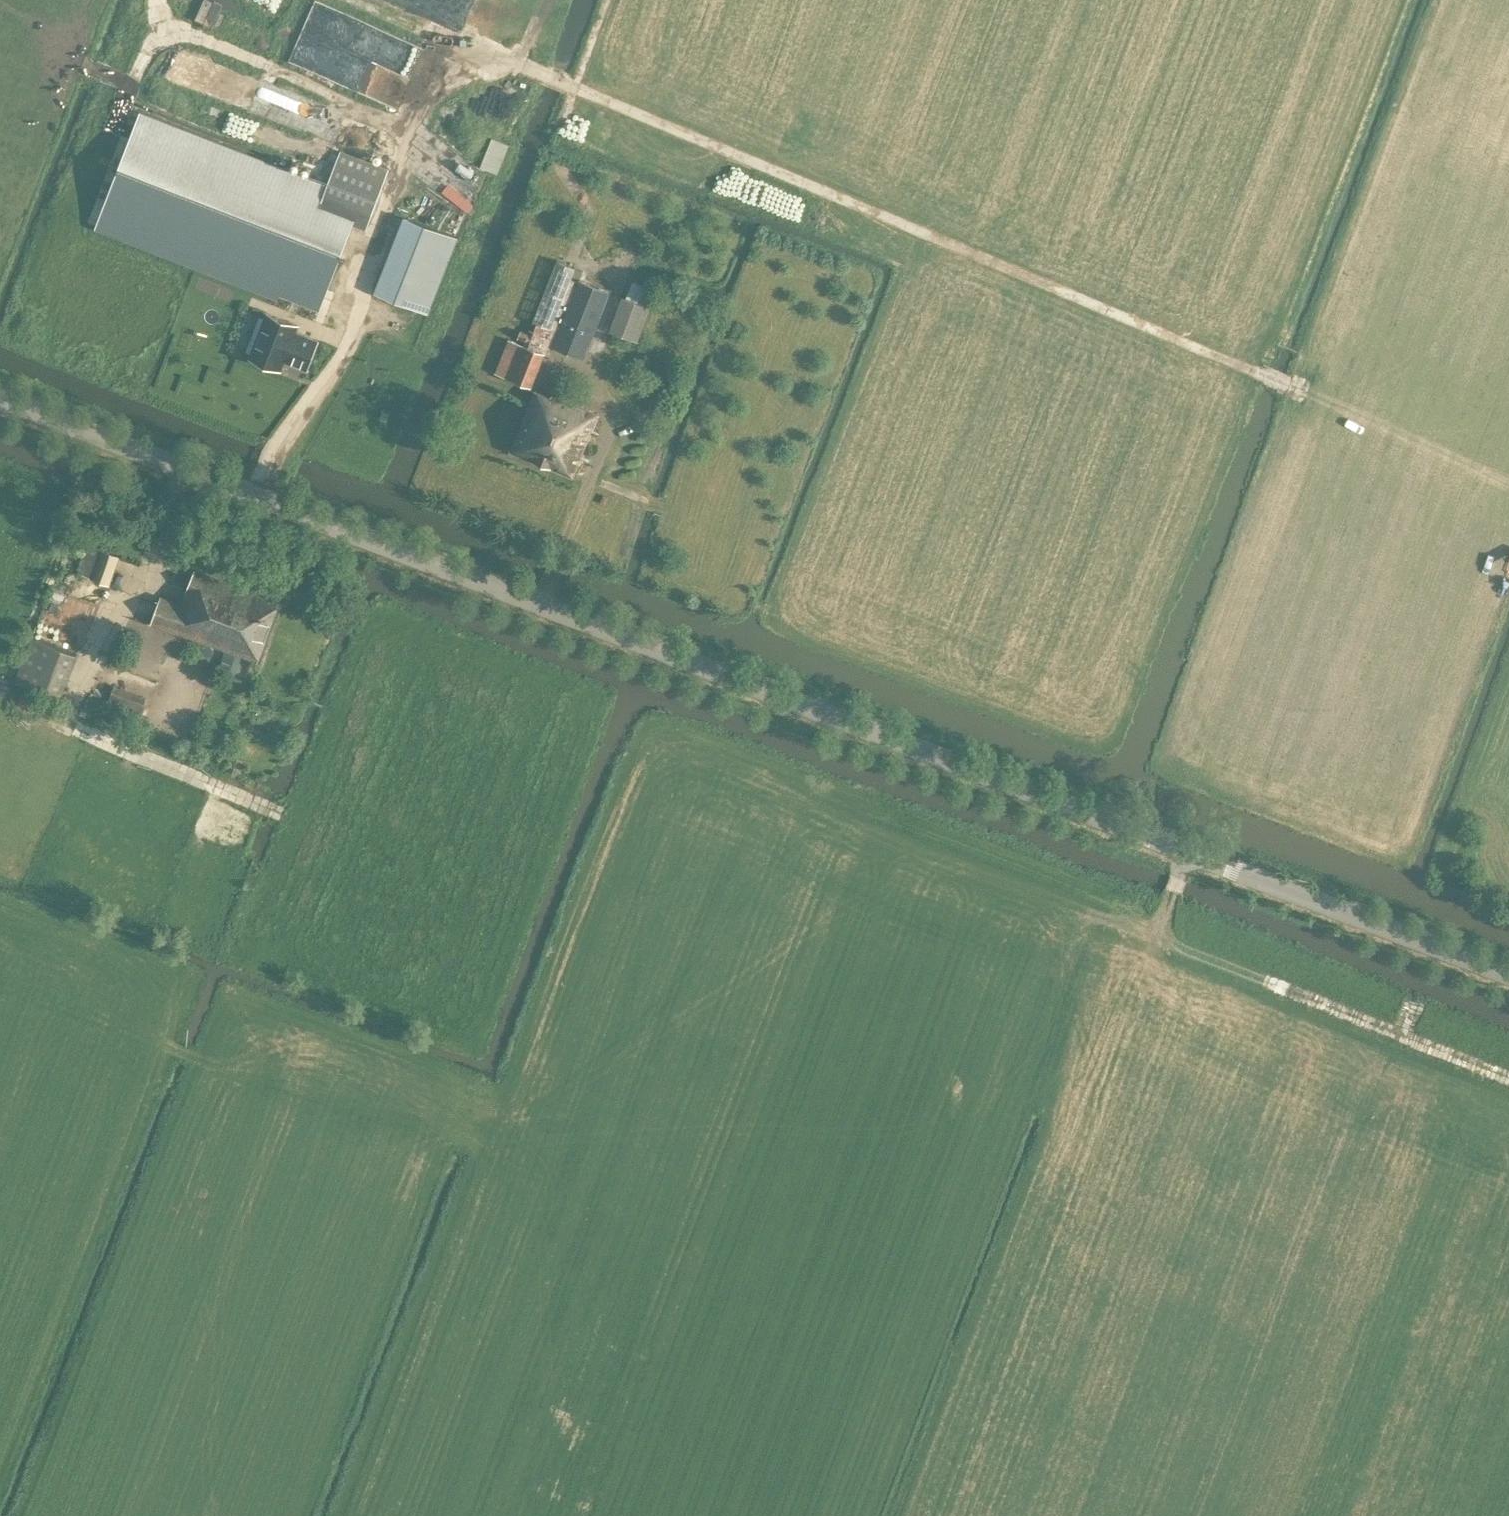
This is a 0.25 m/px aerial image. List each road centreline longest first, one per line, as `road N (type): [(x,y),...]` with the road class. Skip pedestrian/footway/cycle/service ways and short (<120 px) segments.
road 1 (unclassified): [(1508,973),(0,397)]

